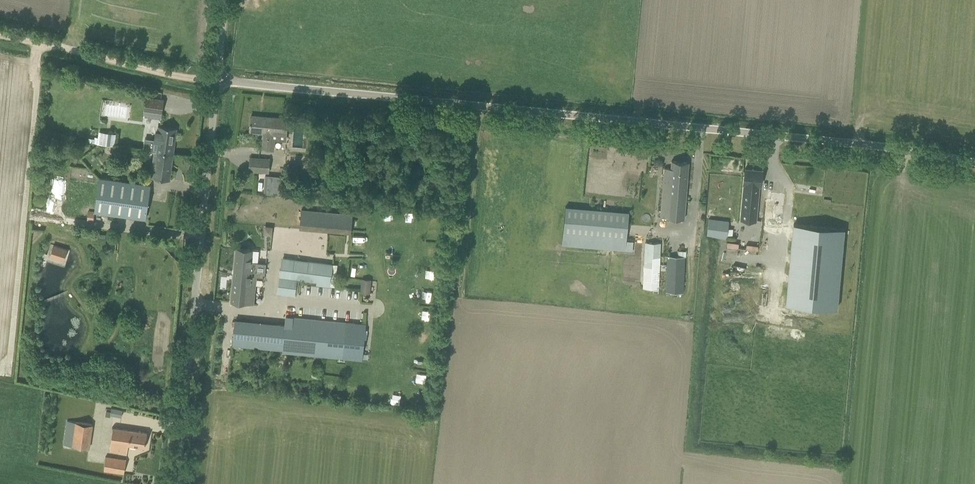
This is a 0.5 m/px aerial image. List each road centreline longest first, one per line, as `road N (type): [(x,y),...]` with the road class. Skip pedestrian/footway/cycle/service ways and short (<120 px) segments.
road 1 (unclassified): [(974,160),(217,79)]
road 2 (unclassified): [(176,483),(217,79)]
road 3 (track): [(217,79),(0,37)]

